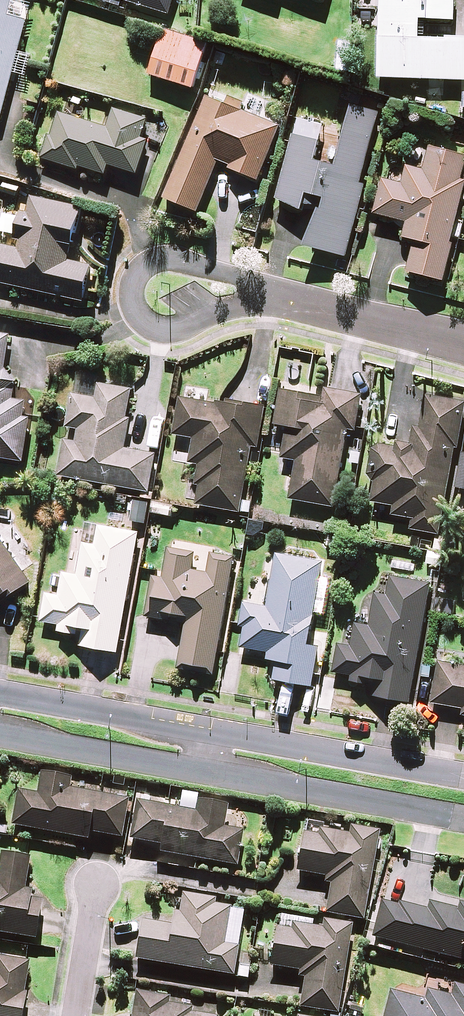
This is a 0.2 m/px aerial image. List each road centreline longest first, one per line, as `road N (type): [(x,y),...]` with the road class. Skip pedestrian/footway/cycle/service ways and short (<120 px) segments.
road 1 (residential): [(267,295),(186,331),(166,332),(153,326),(133,295),(146,267),(161,260),(251,285)]
road 2 (tertiary): [(463,814),(206,769)]
road 3 (tertiary): [(213,728),(463,774)]
road 4 (tertiary): [(0,689),(213,728)]
road 5 (tertiary): [(206,769),(0,733)]
road 6 (residential): [(267,295),(463,346)]
road 7 (residential): [(98,884),(75,1015)]

